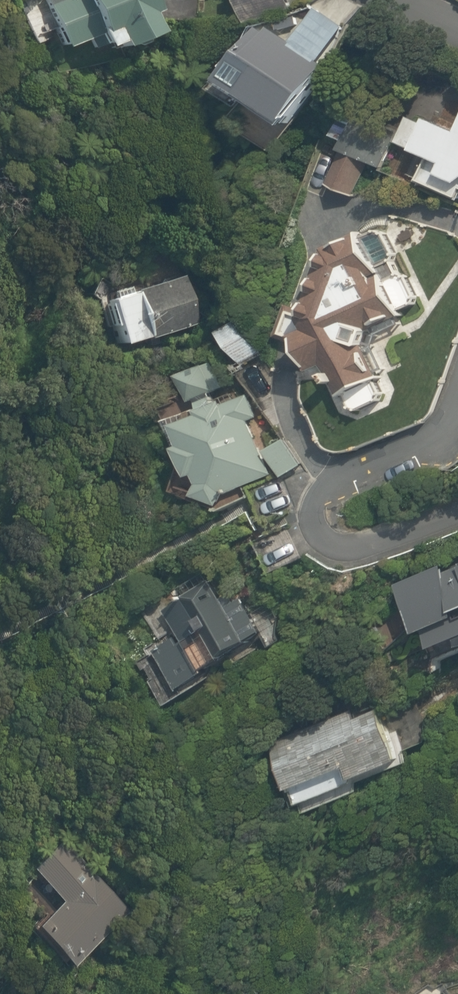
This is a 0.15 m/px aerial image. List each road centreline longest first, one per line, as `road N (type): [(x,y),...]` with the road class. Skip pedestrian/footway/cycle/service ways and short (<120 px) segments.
road 1 (residential): [(457,410),(431,442),(332,482),(314,512),(320,532),(350,547),(457,517)]

